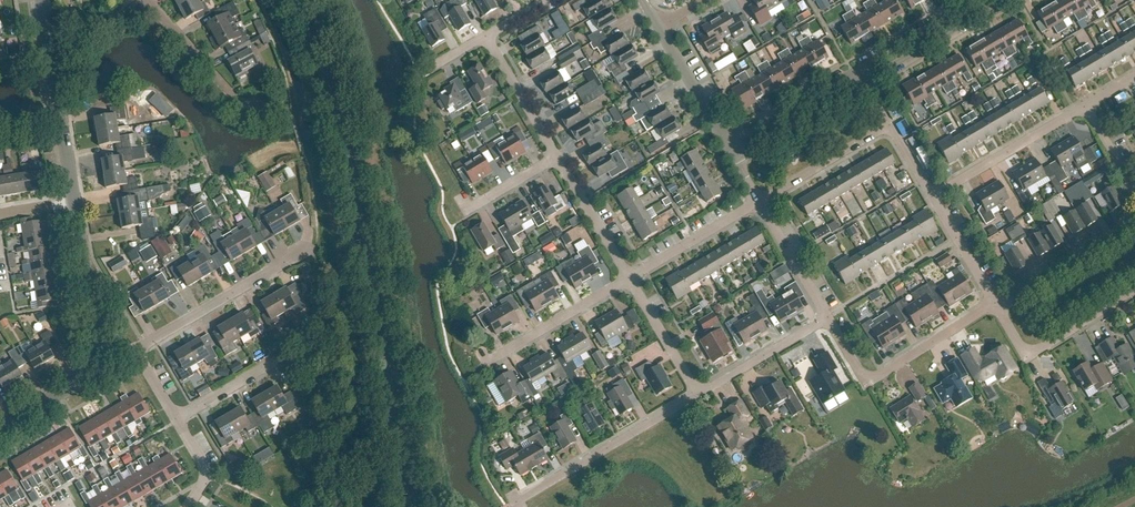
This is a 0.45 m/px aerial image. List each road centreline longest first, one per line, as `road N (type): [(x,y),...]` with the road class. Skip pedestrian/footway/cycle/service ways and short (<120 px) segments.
road 1 (secondary): [(410,506),(338,117),(298,0)]
road 2 (residential): [(828,320),(868,383),(997,305)]
road 3 (residential): [(511,506),(697,396)]
road 4 (residential): [(74,205),(45,0)]
road 5 (residential): [(313,250),(140,355)]
road 6 (residential): [(1134,292),(1027,358),(997,305)]
road 7 (residential): [(933,193),(1087,106)]
road 8 (residential): [(486,367),(631,280)]
road 9 (residential): [(869,81),(1008,0)]
road 10 (residential): [(997,305),(1134,223)]
road 11 (residential): [(178,421),(315,340)]
road 12 (residential): [(257,109),(239,102),(148,0)]
road 13 (residential): [(760,203),(894,126)]
road 14 (residential): [(828,320),(959,239)]
road 15 (residential): [(697,396),(828,320)]
road 16 (residential): [(93,355),(74,205)]
road 17 (residential): [(631,280),(760,203)]
road 18 (residential): [(631,280),(558,158)]
road 19 (residential): [(558,158),(490,37)]
road 20 (residential): [(734,140),(718,130),(657,28)]
road 21 (residential): [(760,203),(828,320)]
road 22 (residential): [(750,141),(761,142),(869,81)]
road 23 (residential): [(697,396),(631,280)]
road 24 (residential): [(976,0),(863,71)]
road 25 (residential): [(863,71),(750,141)]
road 26 (residential): [(0,432),(77,387),(93,355)]

